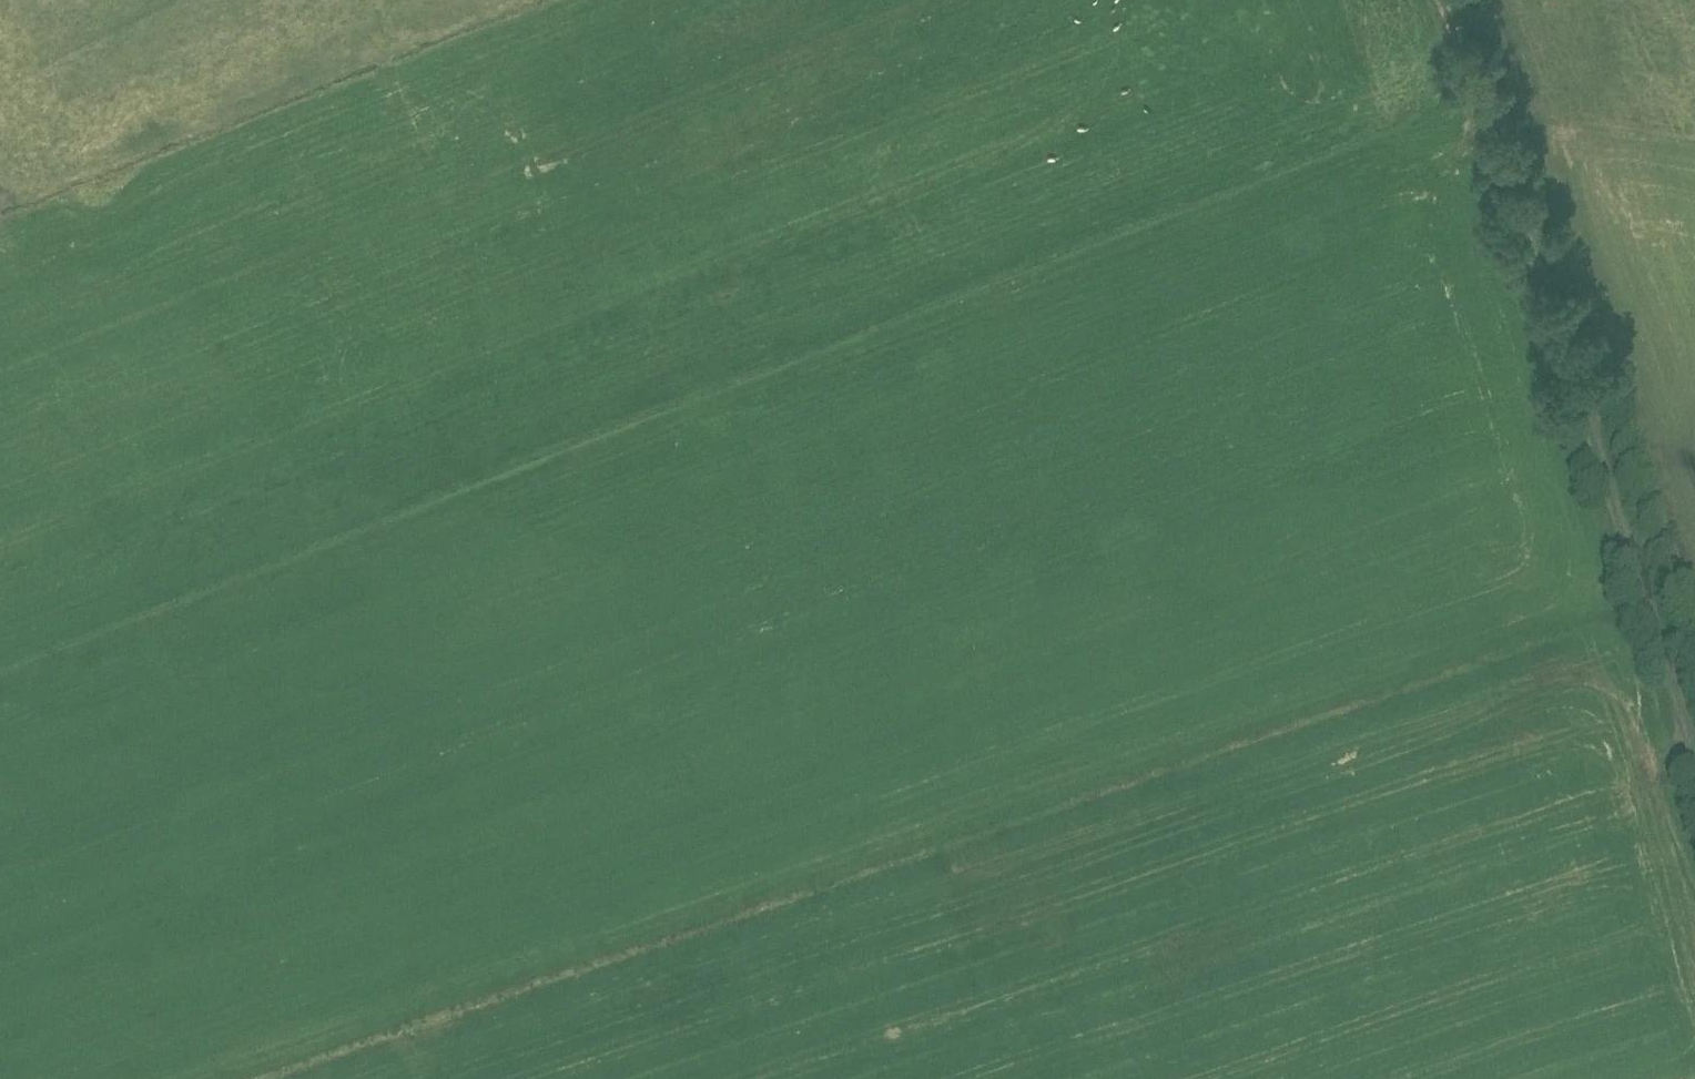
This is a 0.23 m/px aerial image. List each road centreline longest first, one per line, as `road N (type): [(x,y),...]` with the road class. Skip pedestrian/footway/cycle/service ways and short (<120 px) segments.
road 1 (track): [(1694,716),(1451,0)]

